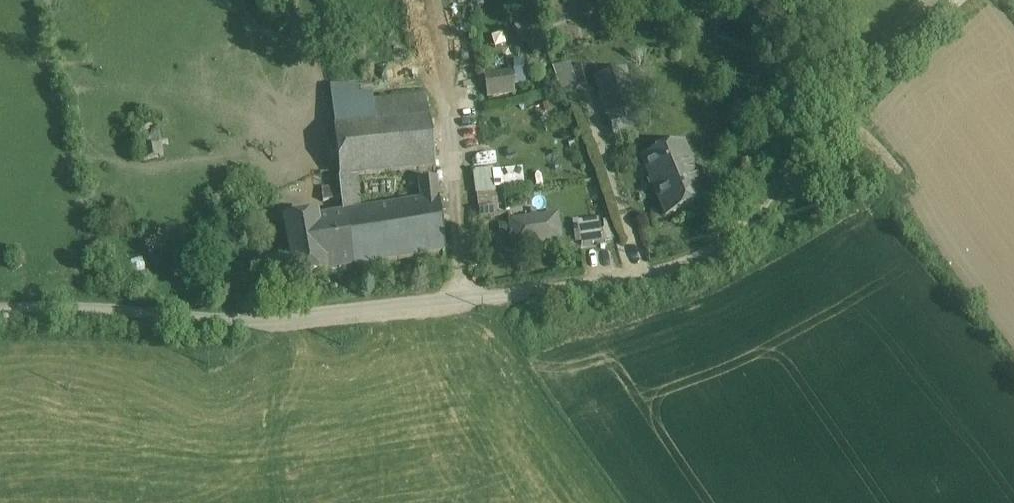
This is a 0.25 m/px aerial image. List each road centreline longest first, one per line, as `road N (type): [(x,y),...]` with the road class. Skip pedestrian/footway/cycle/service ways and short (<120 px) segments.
road 1 (unclassified): [(959,0),(880,70),(728,233),(646,275),(158,327),(110,305),(0,315)]

